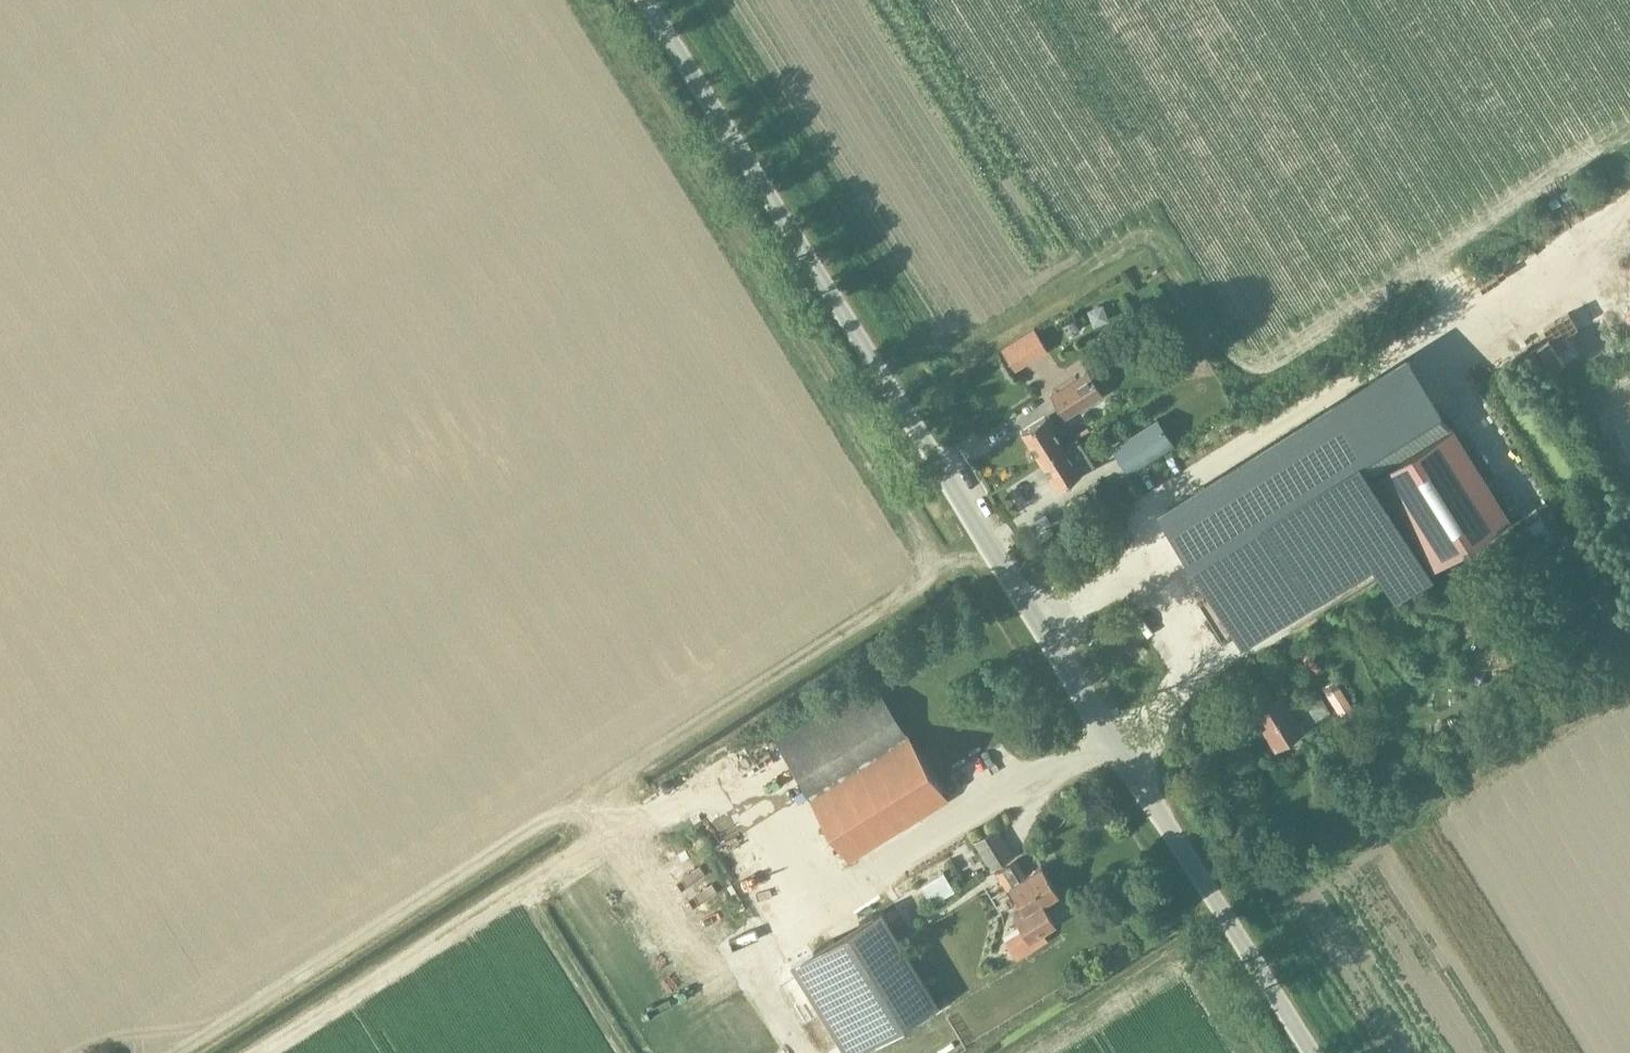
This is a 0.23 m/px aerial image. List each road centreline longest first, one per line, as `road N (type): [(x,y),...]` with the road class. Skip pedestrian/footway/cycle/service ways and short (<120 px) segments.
road 1 (unclassified): [(1311,1052),(644,0)]

